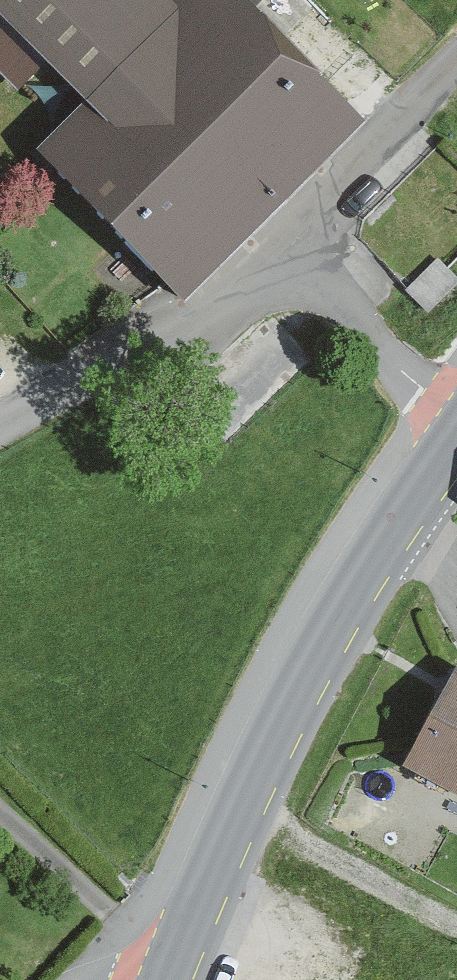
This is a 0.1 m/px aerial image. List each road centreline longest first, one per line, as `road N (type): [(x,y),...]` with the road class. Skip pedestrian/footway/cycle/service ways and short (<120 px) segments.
road 1 (secondary): [(173,978),(241,807),(456,441)]
road 2 (residential): [(0,423),(215,315),(275,264)]
road 3 (residential): [(275,264),(456,73)]
road 4 (residential): [(275,264),(456,391)]

